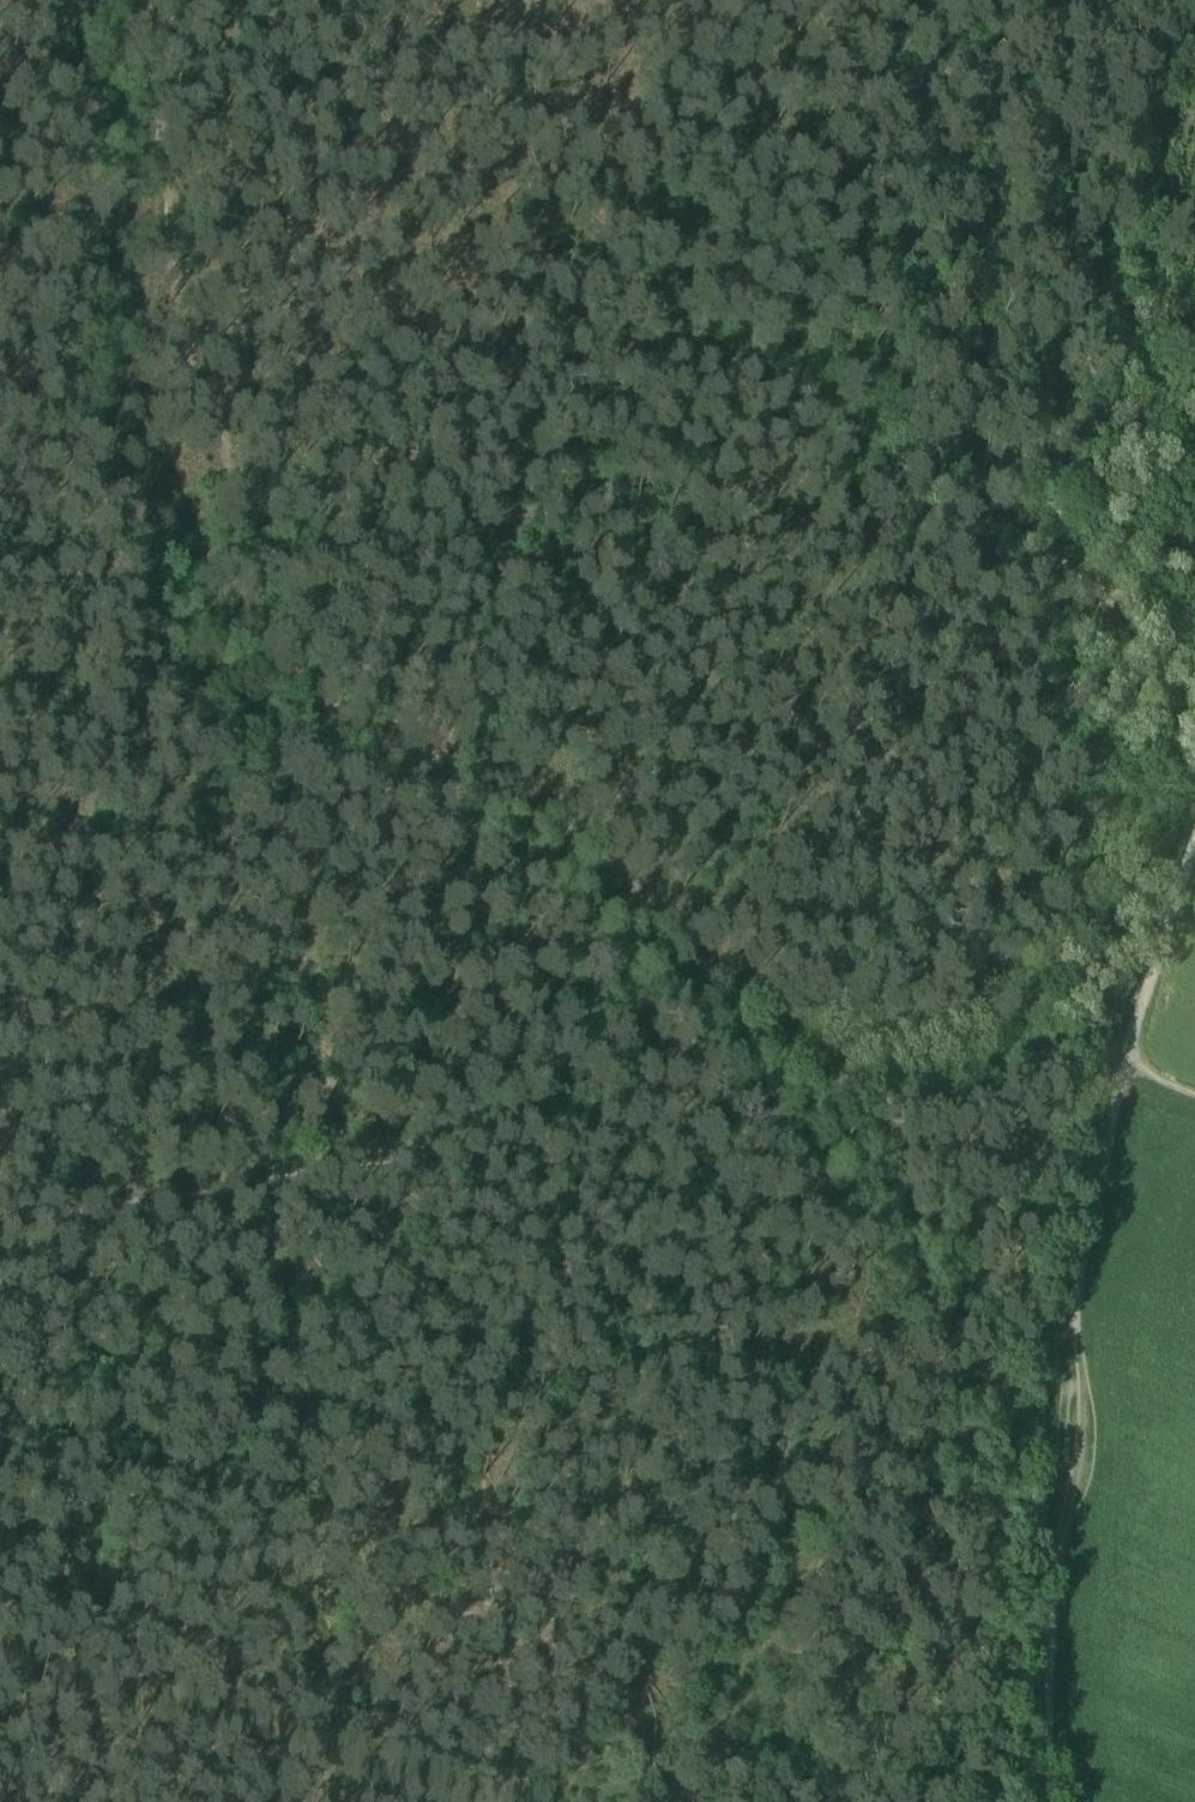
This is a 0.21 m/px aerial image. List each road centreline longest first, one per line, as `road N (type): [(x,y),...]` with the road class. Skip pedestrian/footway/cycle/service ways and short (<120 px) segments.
road 1 (track): [(1127,1066),(1066,1360),(1049,1628),(1050,1801)]
road 2 (track): [(1194,836),(1127,1066)]

